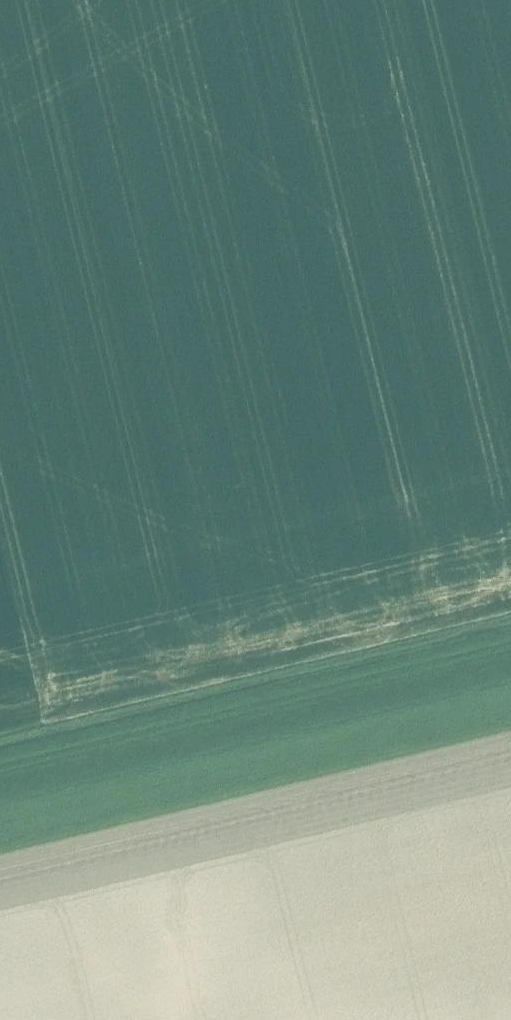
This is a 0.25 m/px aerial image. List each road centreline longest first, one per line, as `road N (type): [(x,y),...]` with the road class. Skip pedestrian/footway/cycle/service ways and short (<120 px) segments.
road 1 (track): [(510,643),(0,763)]

